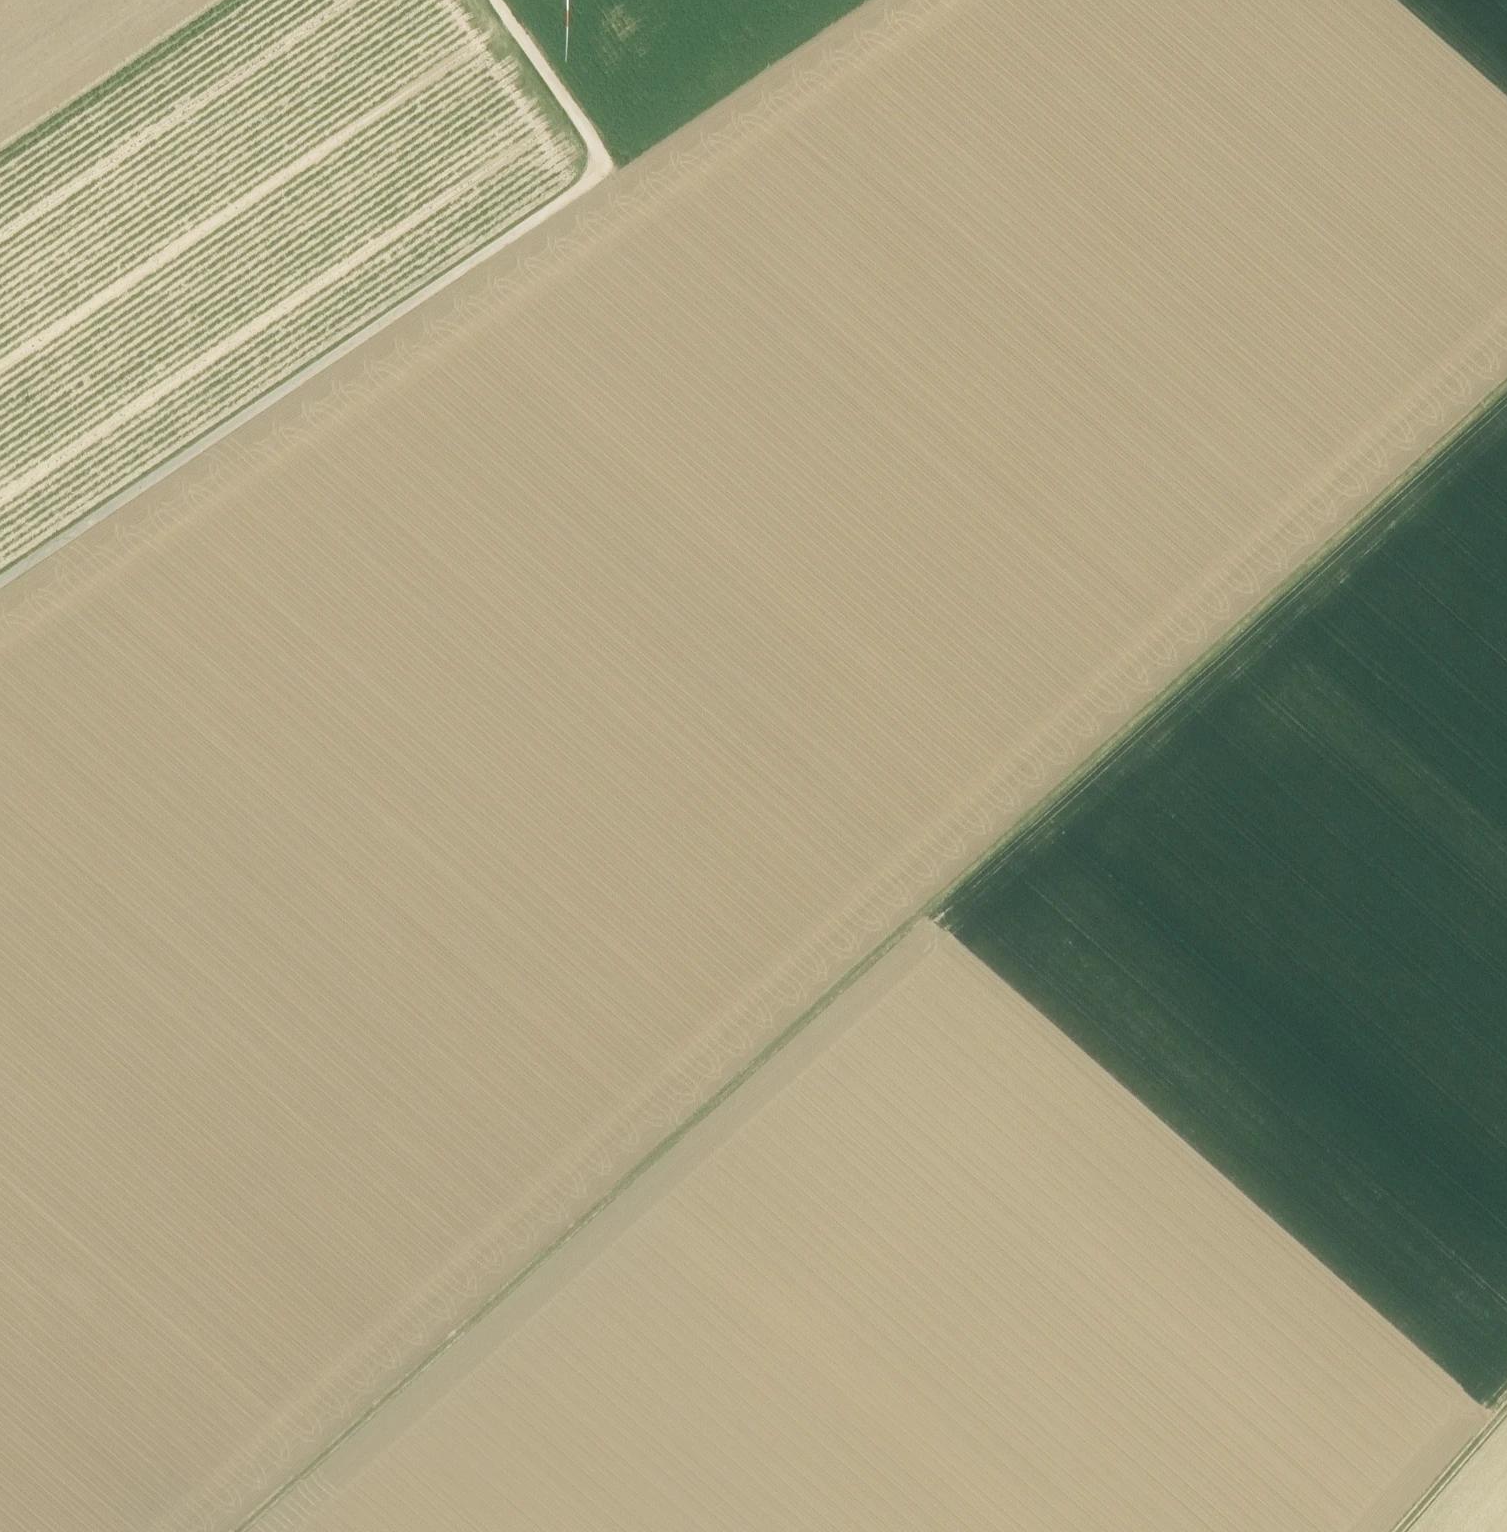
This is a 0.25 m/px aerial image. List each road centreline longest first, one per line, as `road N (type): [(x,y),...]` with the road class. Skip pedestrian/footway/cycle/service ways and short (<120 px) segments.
road 1 (track): [(0,582),(610,170),(494,0)]
road 2 (track): [(1506,1407),(1399,1531)]

